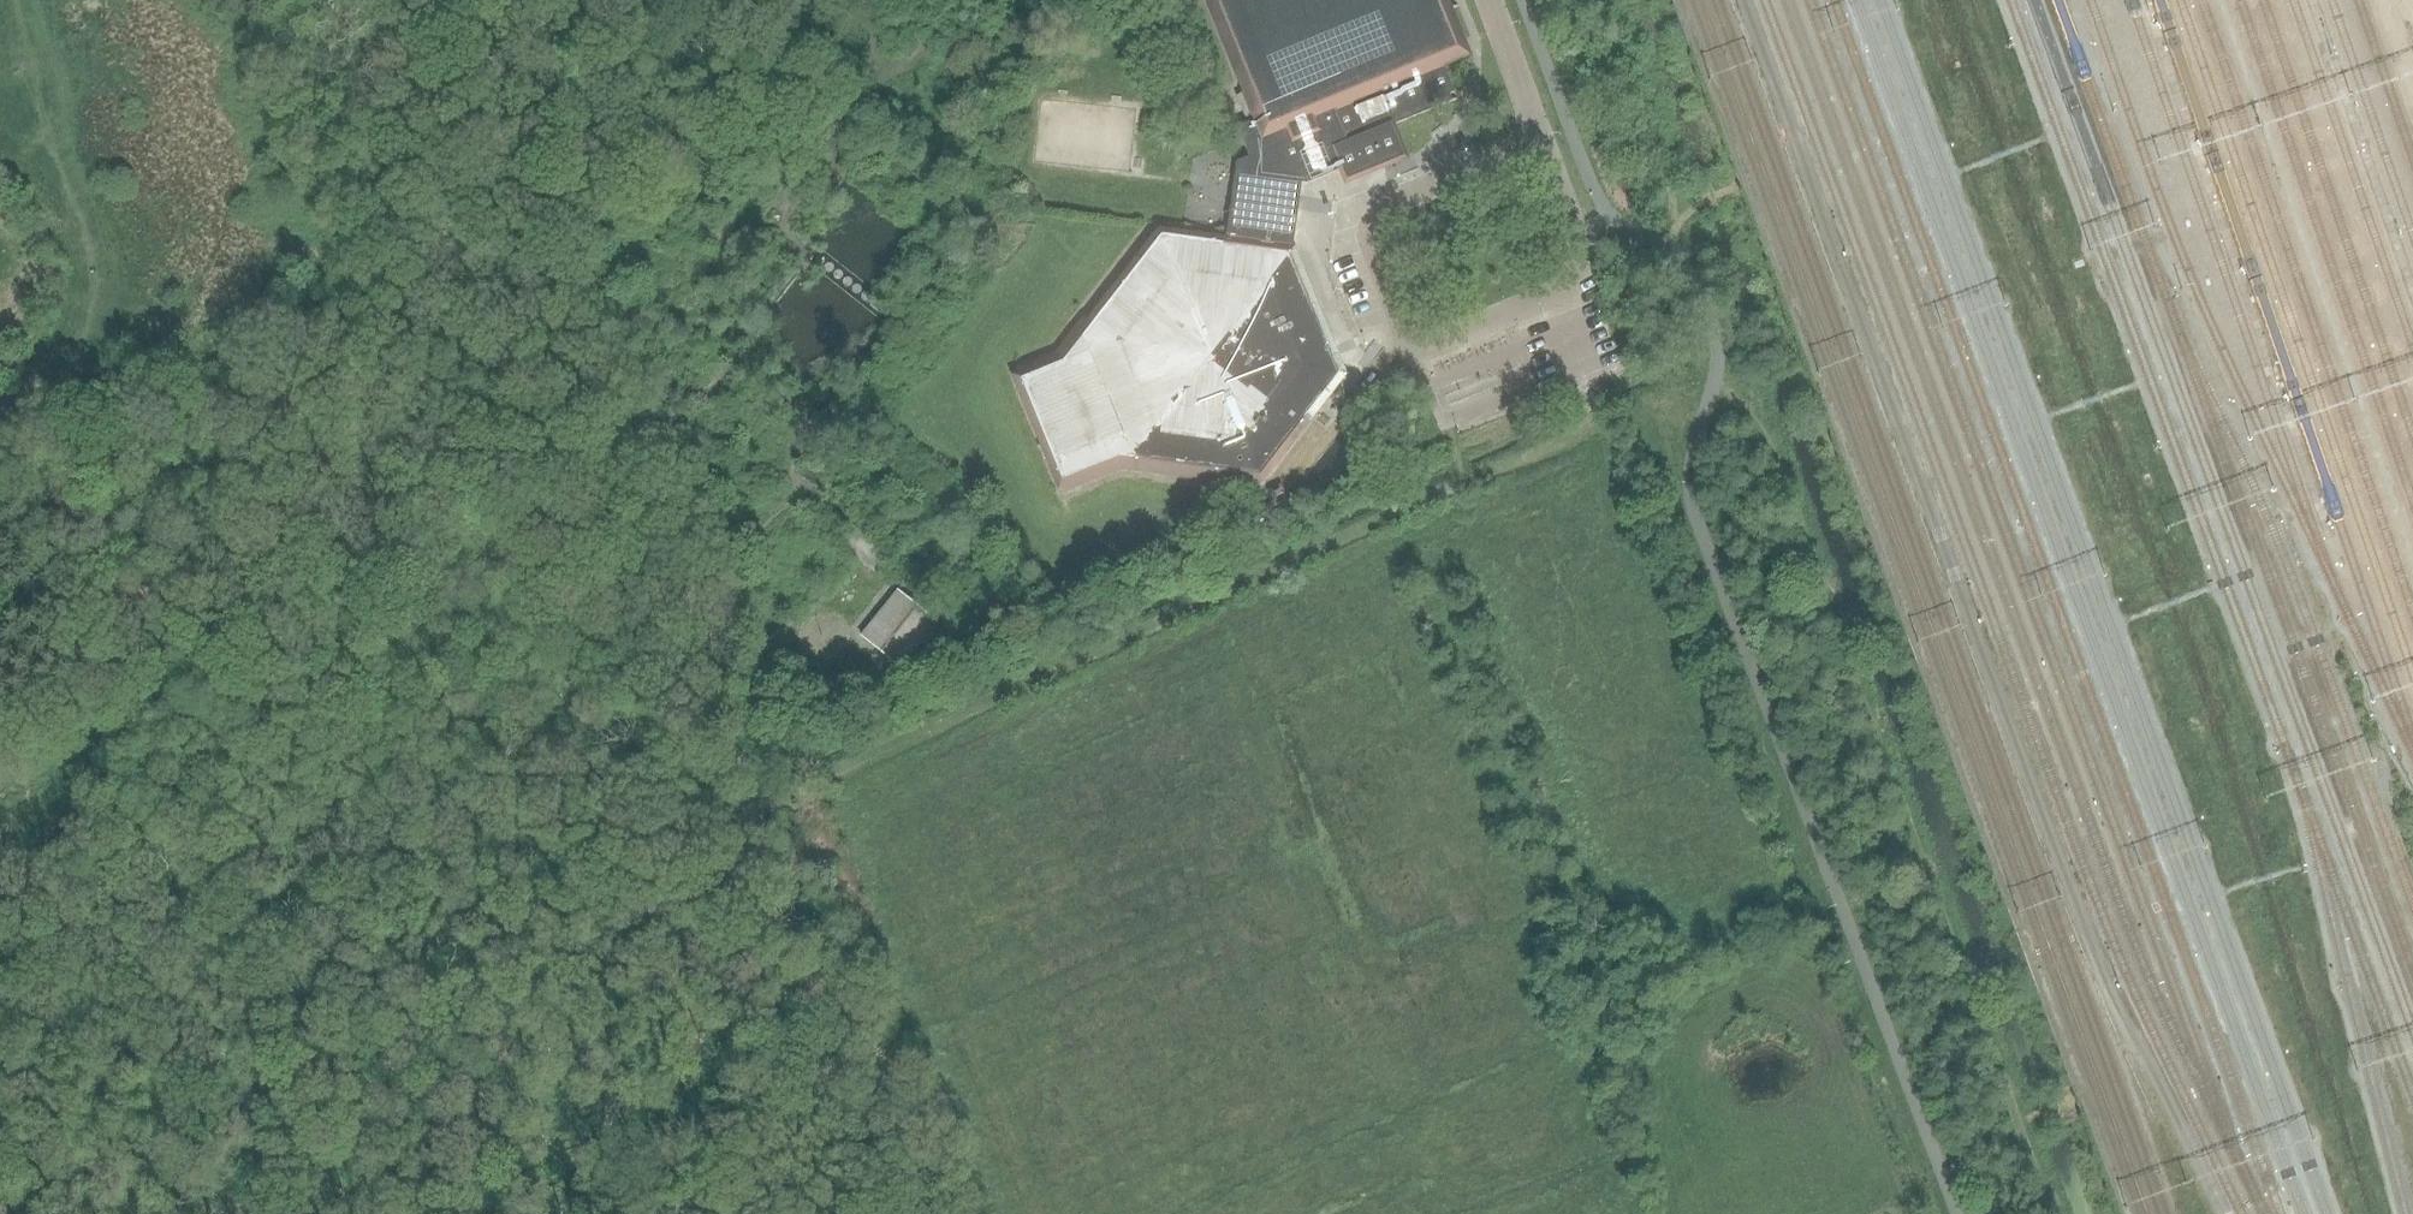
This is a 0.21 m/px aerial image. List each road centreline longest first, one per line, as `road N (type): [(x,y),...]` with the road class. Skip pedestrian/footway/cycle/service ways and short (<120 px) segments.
road 1 (track): [(707,825),(1601,423),(1571,290)]
road 2 (track): [(2038,1213),(1847,717),(1756,433),(1715,382)]
road 3 (track): [(707,825),(607,586),(431,277)]
road 4 (track): [(431,277),(0,482)]
road 5 (track): [(866,1213),(707,825)]
road 6 (residential): [(1546,144),(1493,0)]

